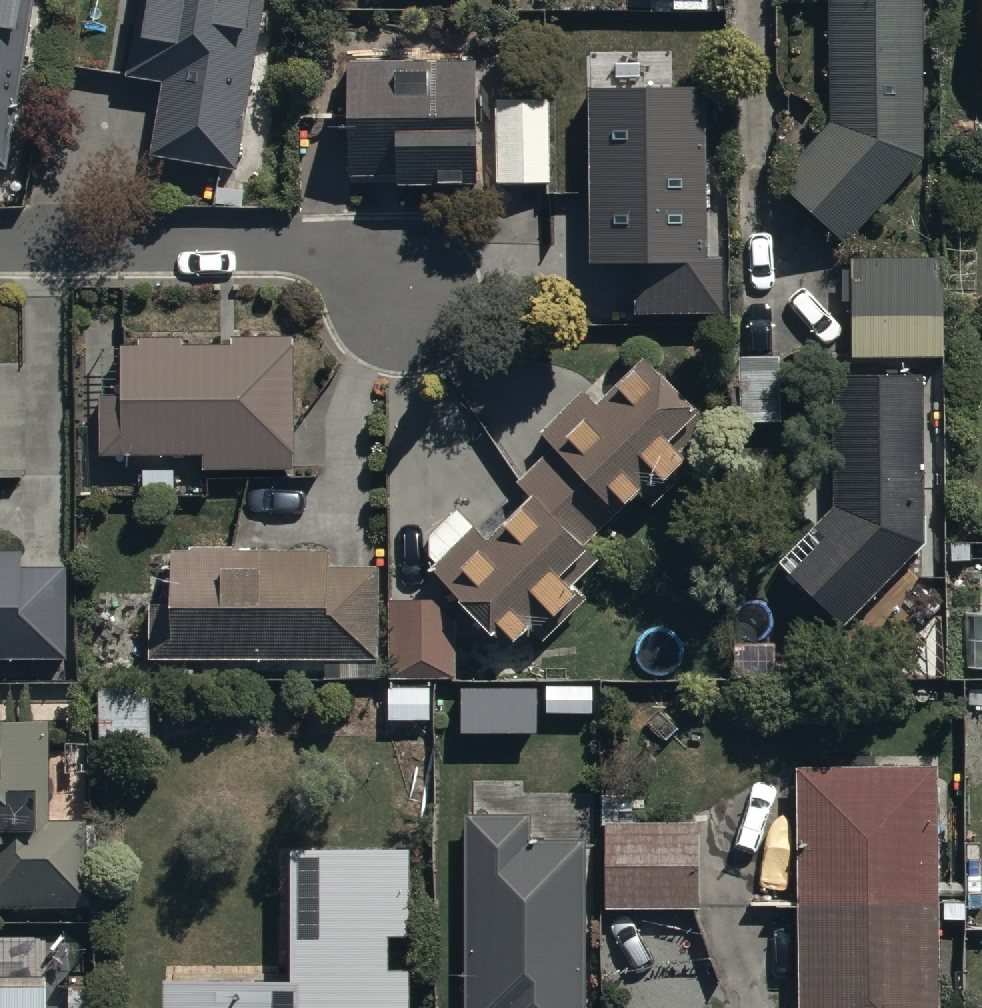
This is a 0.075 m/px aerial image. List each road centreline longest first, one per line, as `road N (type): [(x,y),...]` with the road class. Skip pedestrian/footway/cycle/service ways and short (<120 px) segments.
road 1 (residential): [(402,312),(359,270),(320,256),(0,252)]

